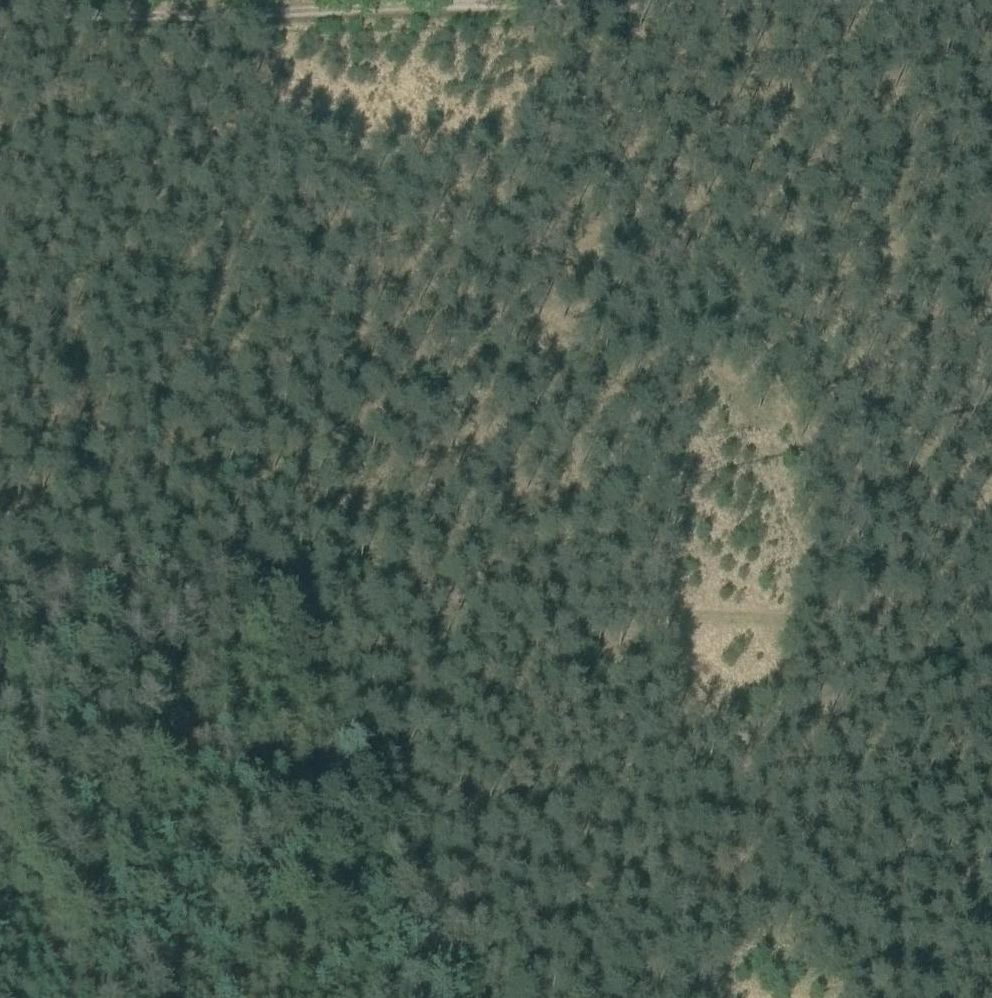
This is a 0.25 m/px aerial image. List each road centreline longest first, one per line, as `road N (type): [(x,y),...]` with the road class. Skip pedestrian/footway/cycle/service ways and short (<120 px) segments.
road 1 (track): [(0,13),(104,21),(755,0)]

